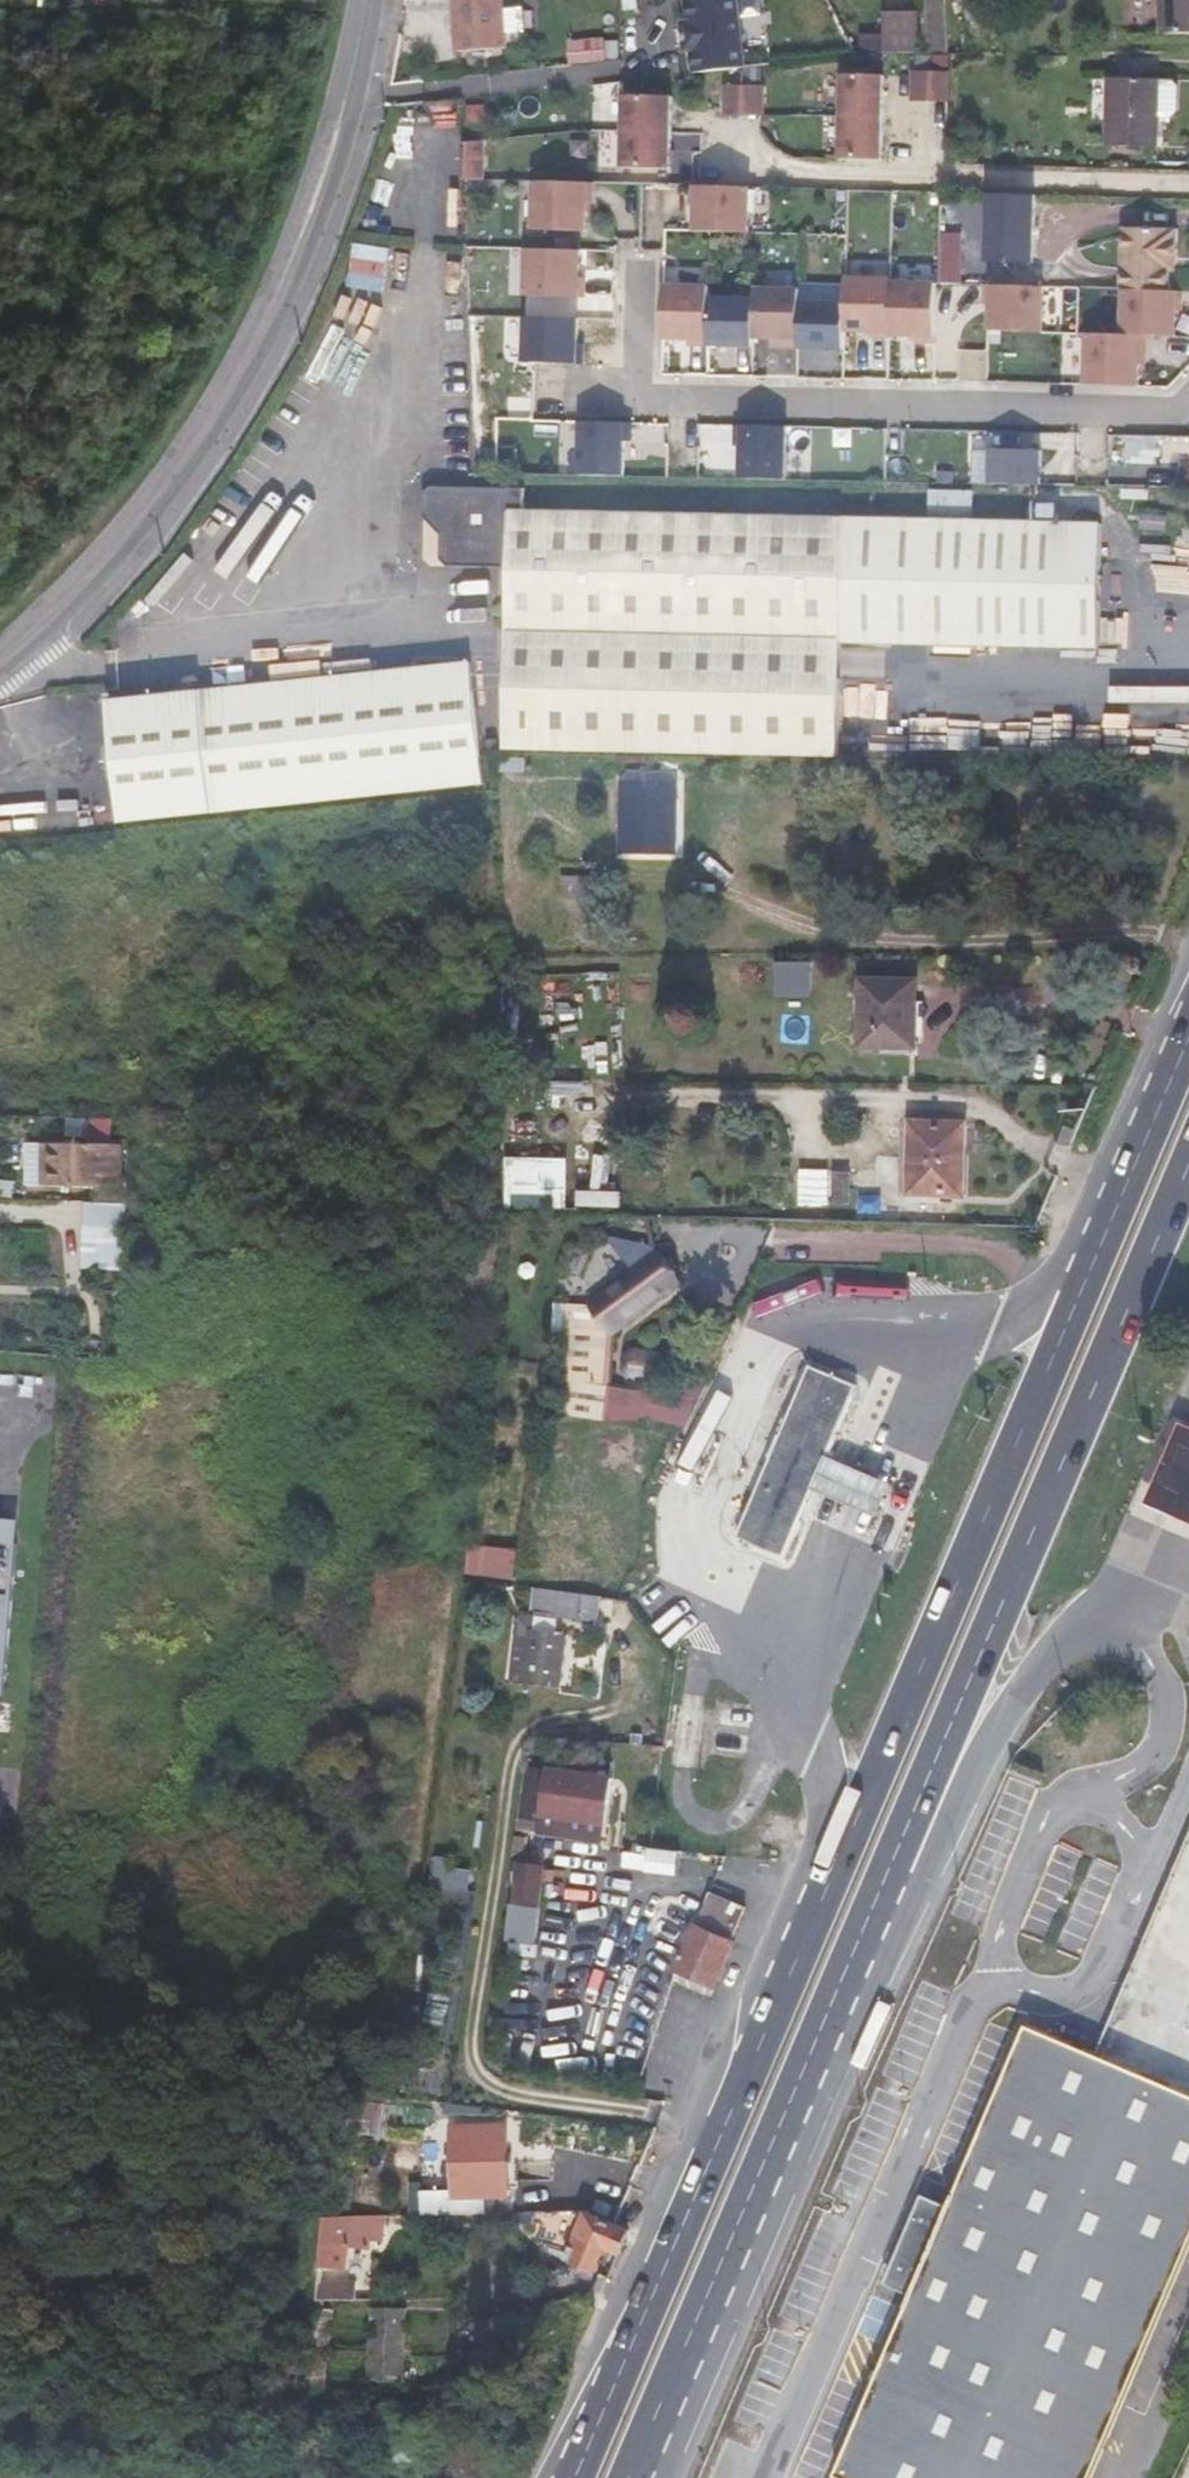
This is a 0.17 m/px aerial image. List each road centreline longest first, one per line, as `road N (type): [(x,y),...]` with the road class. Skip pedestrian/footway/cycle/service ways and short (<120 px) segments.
road 1 (primary): [(1188,1040),(577,2477)]
road 2 (primary): [(632,2477),(1188,1167)]
road 3 (unclassified): [(0,650),(78,577),(184,447),(289,265),(340,122)]
road 4 (residential): [(636,399),(1175,415),(1188,404)]
road 5 (residential): [(707,172),(1188,186)]
road 6 (residential): [(639,266),(636,399)]
road 7 (residential): [(340,122),(365,0)]

